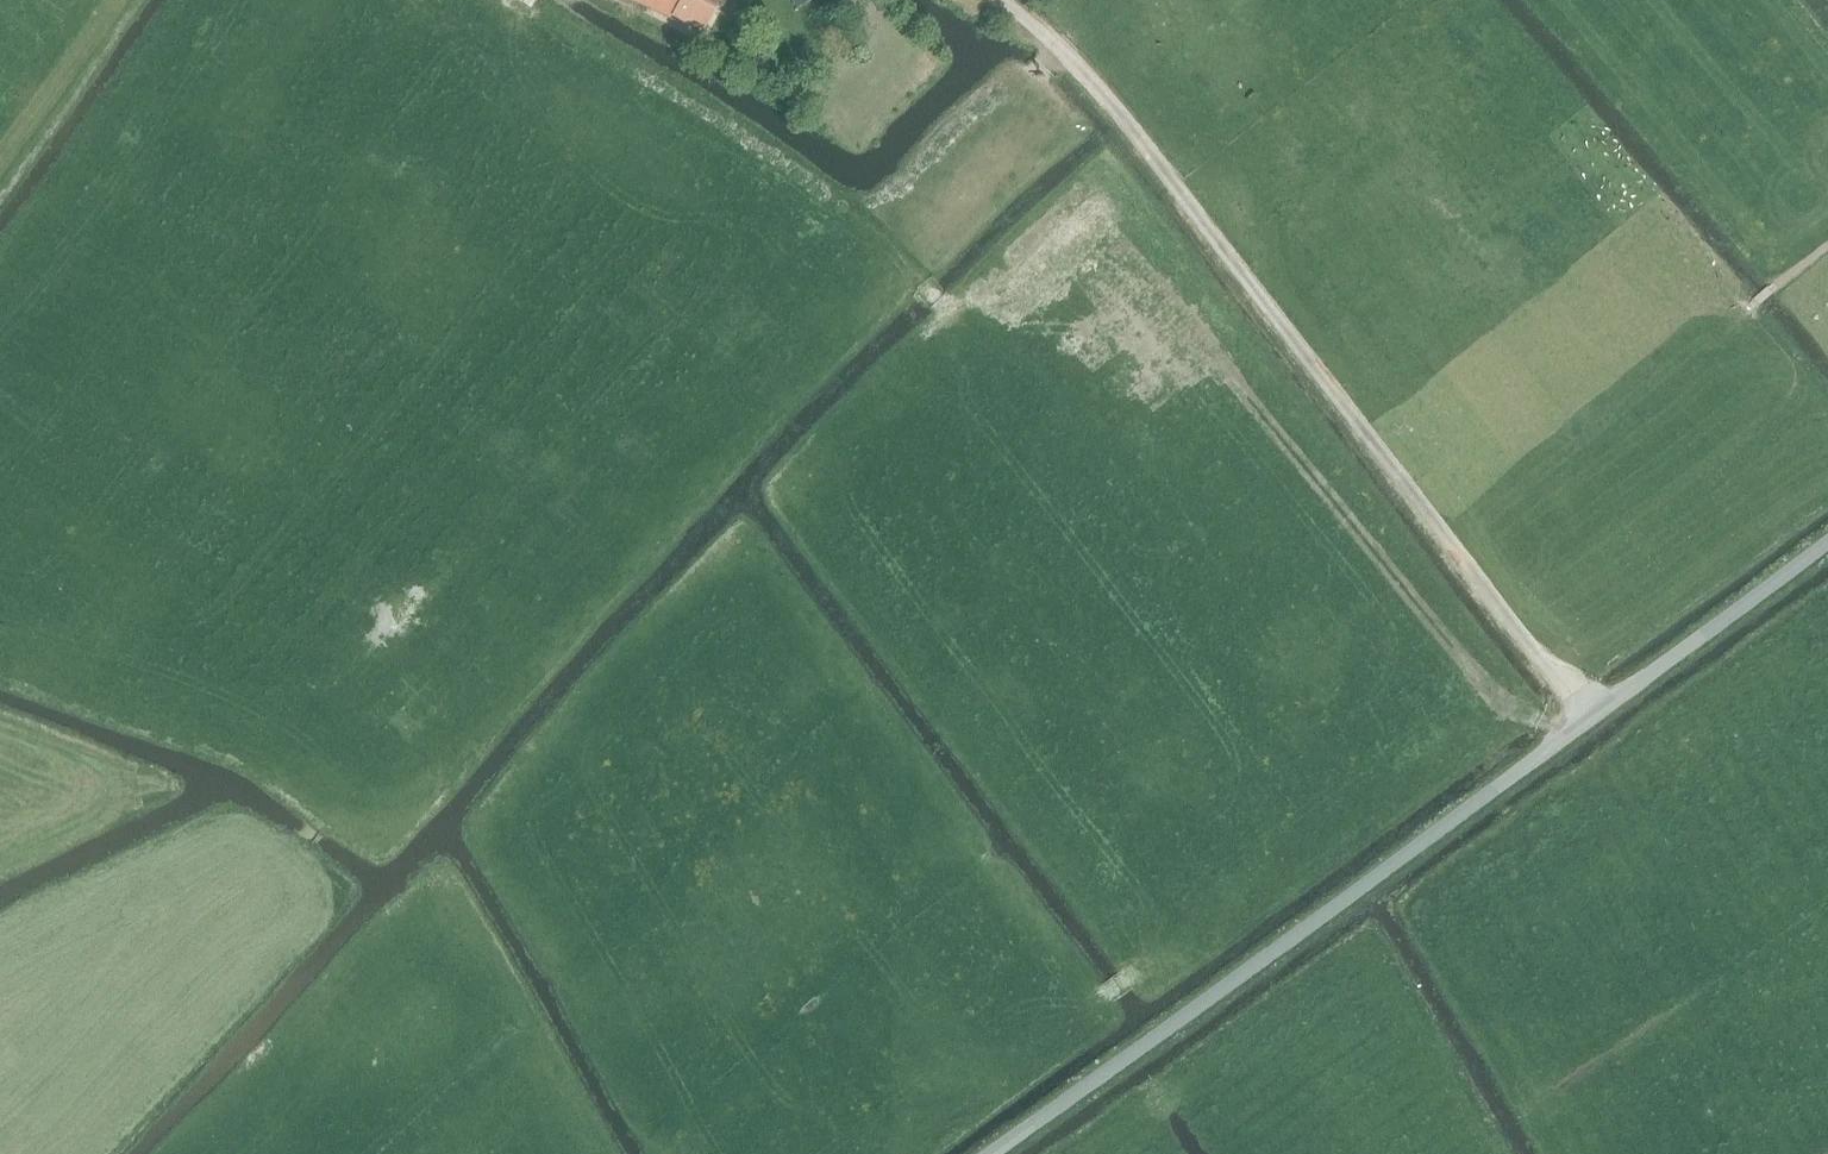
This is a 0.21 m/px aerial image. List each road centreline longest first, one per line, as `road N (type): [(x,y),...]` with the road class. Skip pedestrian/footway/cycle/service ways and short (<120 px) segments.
road 1 (unclassified): [(990,1153),(1827,539)]

